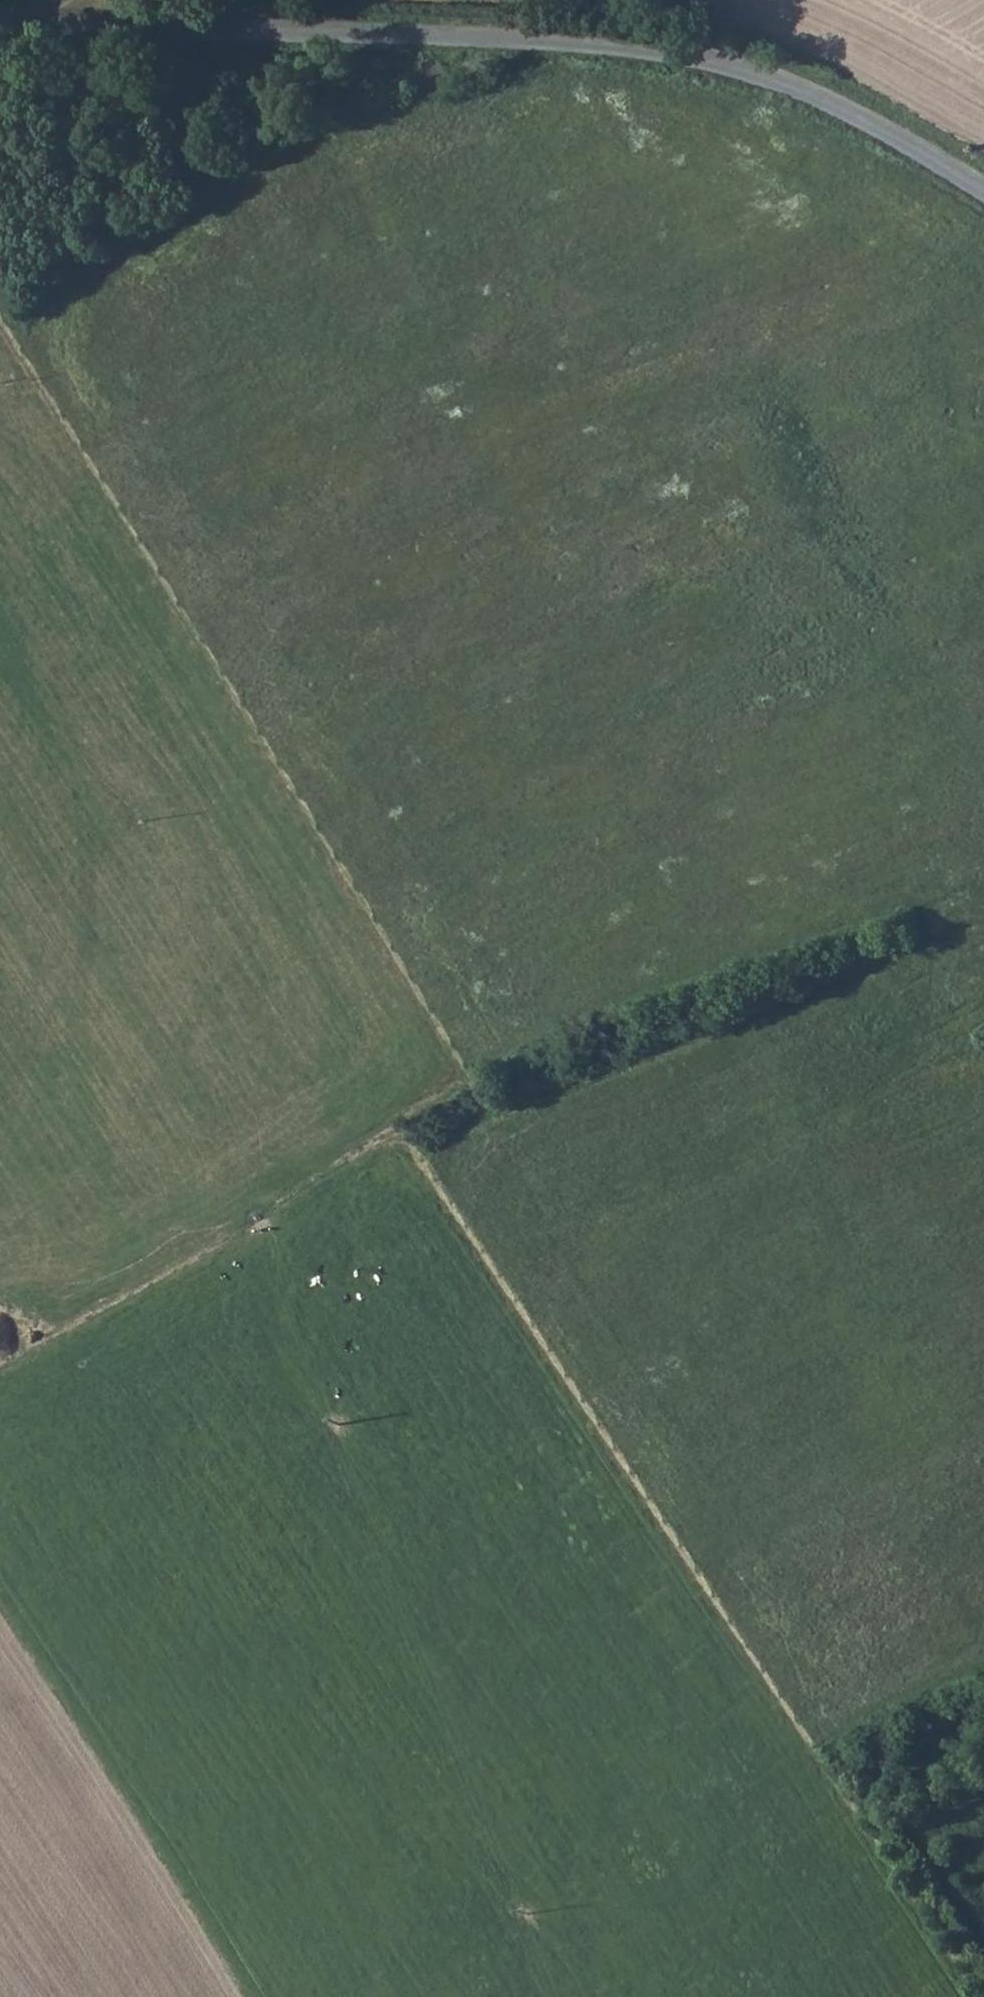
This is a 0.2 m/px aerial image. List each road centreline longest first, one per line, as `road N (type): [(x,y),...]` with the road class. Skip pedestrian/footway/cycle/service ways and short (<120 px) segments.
road 1 (unclassified): [(983,190),(838,101),(665,51),(138,25),(0,34)]
road 2 (track): [(0,1360),(207,1256)]

